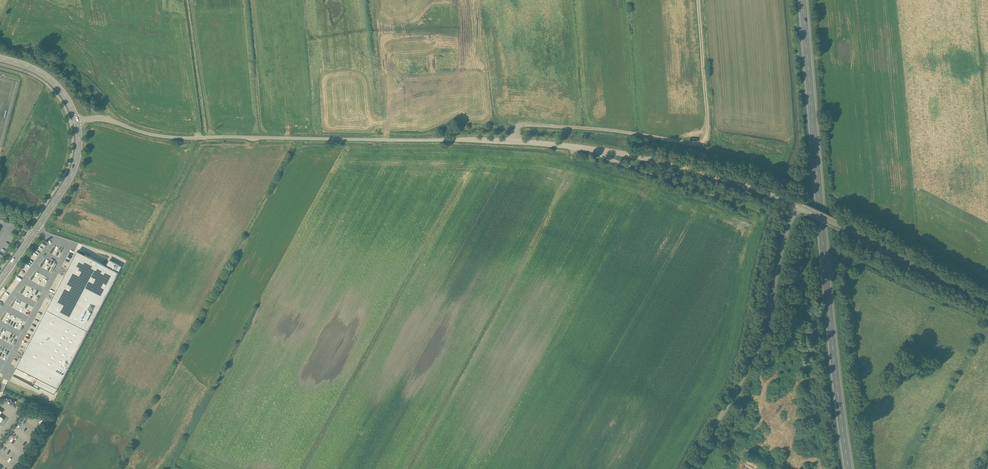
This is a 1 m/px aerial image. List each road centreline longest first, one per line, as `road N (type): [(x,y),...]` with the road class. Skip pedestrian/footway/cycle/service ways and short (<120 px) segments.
road 1 (unclassified): [(795,204),(602,150),(492,140),(203,138),(95,117),(77,122)]
road 2 (primary): [(849,468),(803,0)]
road 3 (residential): [(795,204),(757,347),(690,468)]
road 4 (track): [(512,141),(525,125),(605,130),(770,165)]
road 5 (unclassified): [(987,301),(795,204)]
road 6 (secondary): [(77,122),(68,181),(0,279)]
road 7 (track): [(602,150),(764,213)]
road 8 (track): [(698,146),(708,136),(699,0)]
road 9 (track): [(987,275),(880,212)]

